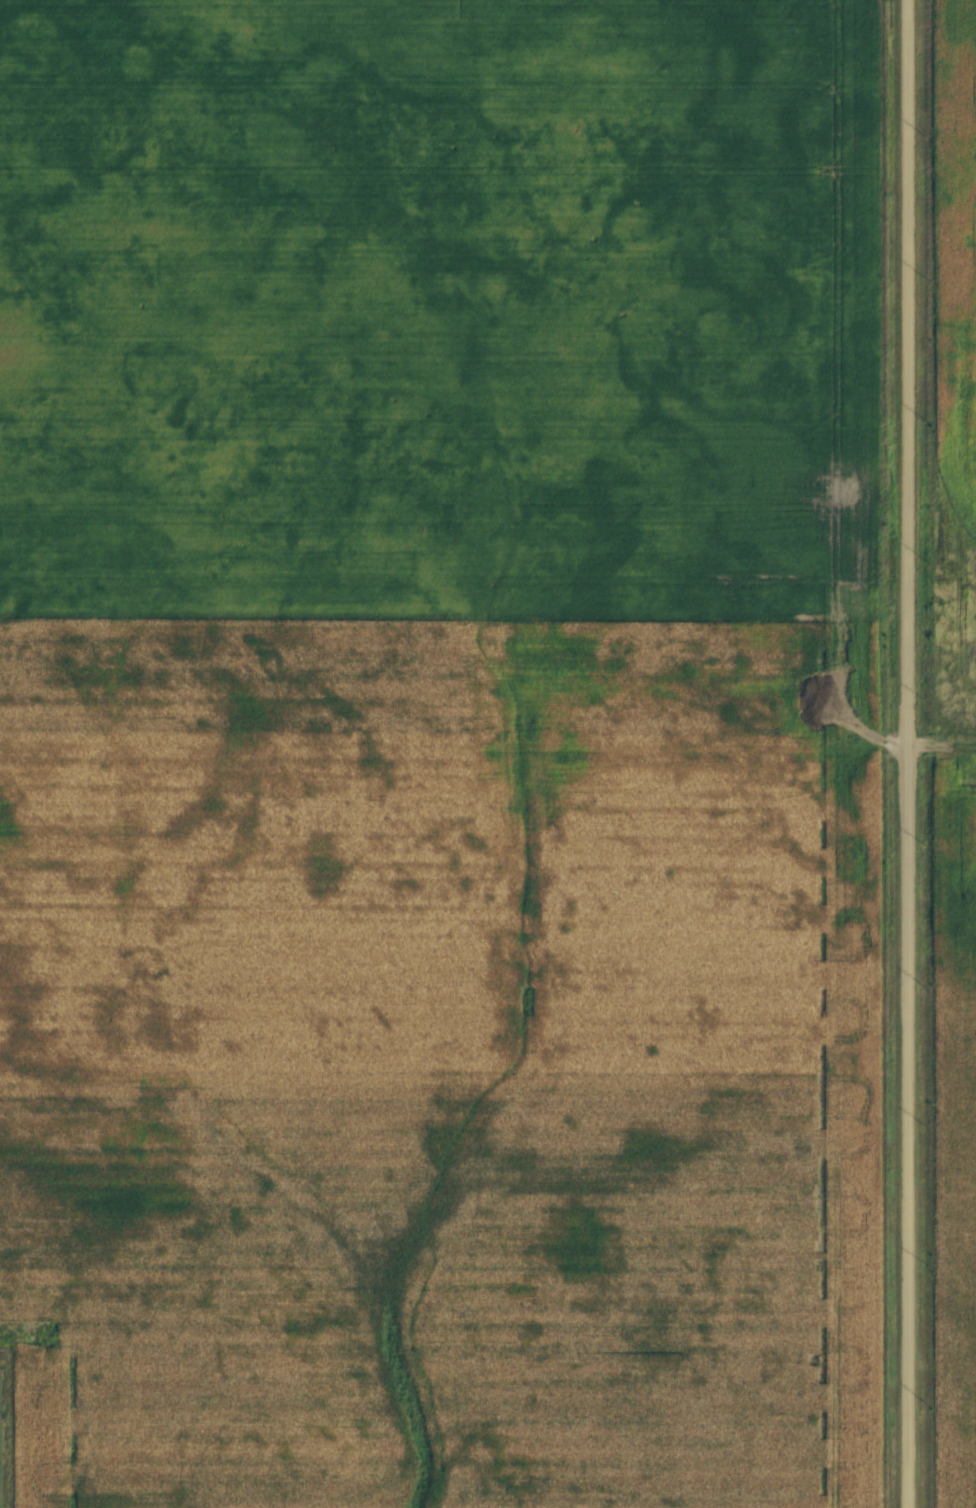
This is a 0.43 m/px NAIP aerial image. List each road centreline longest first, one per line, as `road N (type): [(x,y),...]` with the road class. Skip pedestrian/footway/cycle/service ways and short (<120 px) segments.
road 1 (residential): [(910,1507),(910,0)]

